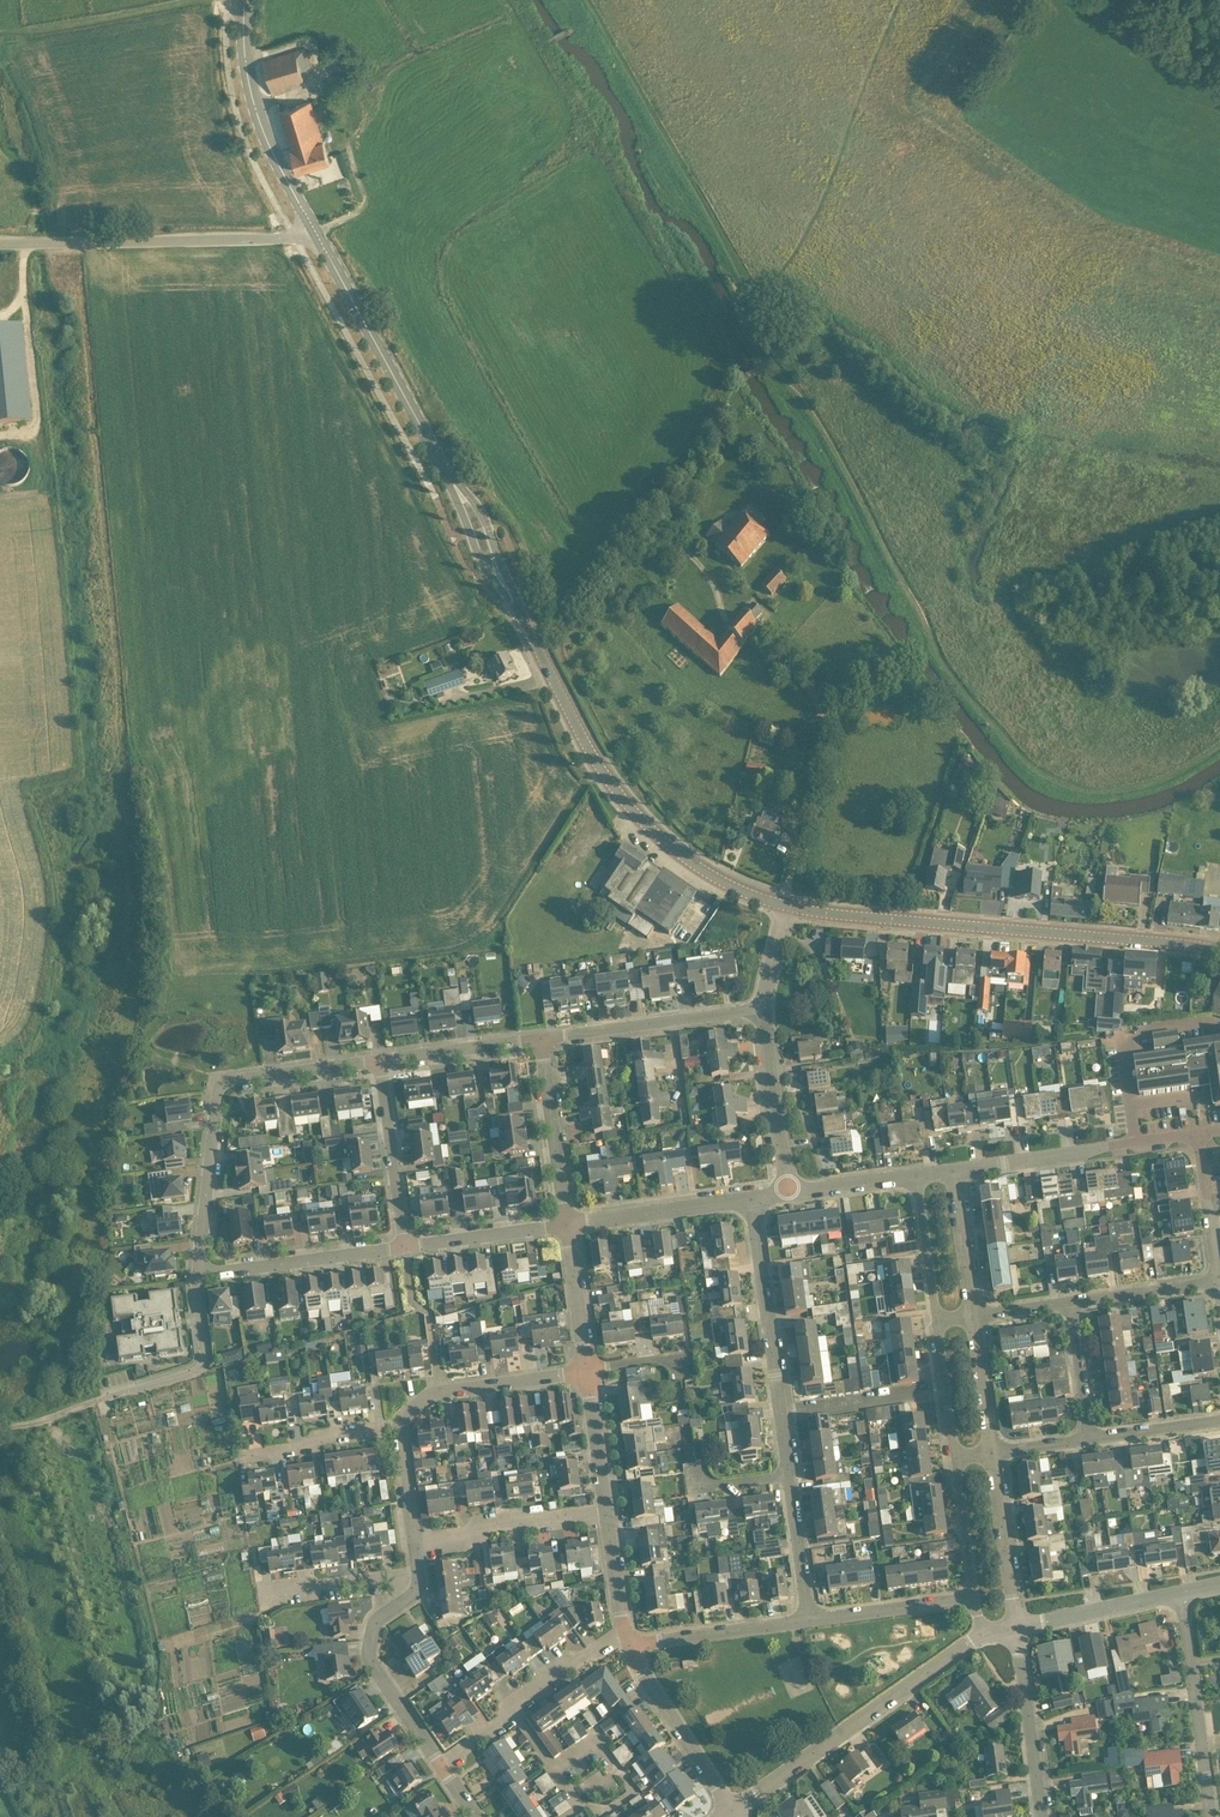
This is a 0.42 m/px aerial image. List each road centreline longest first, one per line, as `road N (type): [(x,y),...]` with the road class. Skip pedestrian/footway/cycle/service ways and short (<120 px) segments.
road 1 (secondary): [(1219,951),(782,905)]
road 2 (secondary): [(782,905),(742,892),(644,824),(592,756),(511,594)]
road 3 (residential): [(380,1061),(225,1084),(197,1277)]
road 4 (tertiary): [(313,227),(272,240),(0,245)]
road 5 (unclassified): [(734,1813),(984,1633)]
road 6 (secondary): [(451,484),(313,227)]
road 7 (residential): [(954,1170),(1197,1136)]
road 8 (secondary): [(313,227),(251,91),(247,0)]
road 9 (residential): [(442,1765),(368,1651),(379,1617),(413,1596),(418,1573)]
road 10 (residential): [(442,1765),(518,1716),(522,1701),(611,1642),(627,1642)]
road 11 (residential): [(1210,1816),(1181,1593)]
road 12 (residential): [(781,1414),(752,1199)]
road 13 (residential): [(197,1277),(406,1247)]
road 14 (track): [(1031,766),(1068,785),(1107,790),(1154,782),(1219,746)]
road 15 (residential): [(734,1813),(627,1642)]
road 16 (residential): [(197,1277),(205,1355),(198,1372),(98,1402)]
road 17 (residential): [(414,1544),(469,1536),(484,1523),(607,1514)]
road 18 (track): [(630,542),(741,379)]
road 19 (residential): [(1043,1816),(1017,1626)]
road 20 (residential): [(380,1061),(406,1247)]
road 21 (residential): [(787,1194),(764,1008)]
road 22 (residential): [(567,1225),(541,1040)]
road 23 (residential): [(567,1225),(752,1199)]
road 24 (residential): [(627,1642),(812,1620)]
road 25 (residential): [(1017,1626),(993,1452)]
road 26 (residential): [(812,1620),(979,1598)]
road 27 (residential): [(781,1414),(947,1390)]
road 28 (unclassified): [(1017,1626),(1181,1593)]
road 29 (residential): [(406,1247),(567,1225)]
road 30 (residential): [(541,1040),(380,1061)]
road 31 (residential): [(245,1456),(400,1427)]
road 32 (residential): [(264,1593),(418,1573)]
road 33 (residential): [(1071,1303),(1219,1283)]
road 34 (residential): [(974,1317),(954,1170)]
road 35 (residential): [(587,1372),(567,1225)]
road 36 (residential): [(441,1392),(587,1372)]
road 37 (residential): [(937,1321),(915,1176)]
road 38 (residential): [(812,1620),(789,1476)]
road 39 (residential): [(607,1514),(587,1372)]
road 40 (residential): [(979,1598),(957,1457)]
road 41 (track): [(540,646),(630,542)]
road 42 (residential): [(1090,1439),(1071,1303)]
road 43 (residential): [(993,1452),(974,1317)]
road 44 (residential): [(673,1021),(541,1040)]
road 45 (residential): [(1090,1439),(1219,1420)]
road 46 (residential): [(627,1642),(607,1514)]
road 47 (residential): [(787,1194),(915,1176)]
road 48 (secondary): [(511,594),(480,511),(451,484)]
road 49 (secondary): [(451,484),(480,559),(511,594)]

